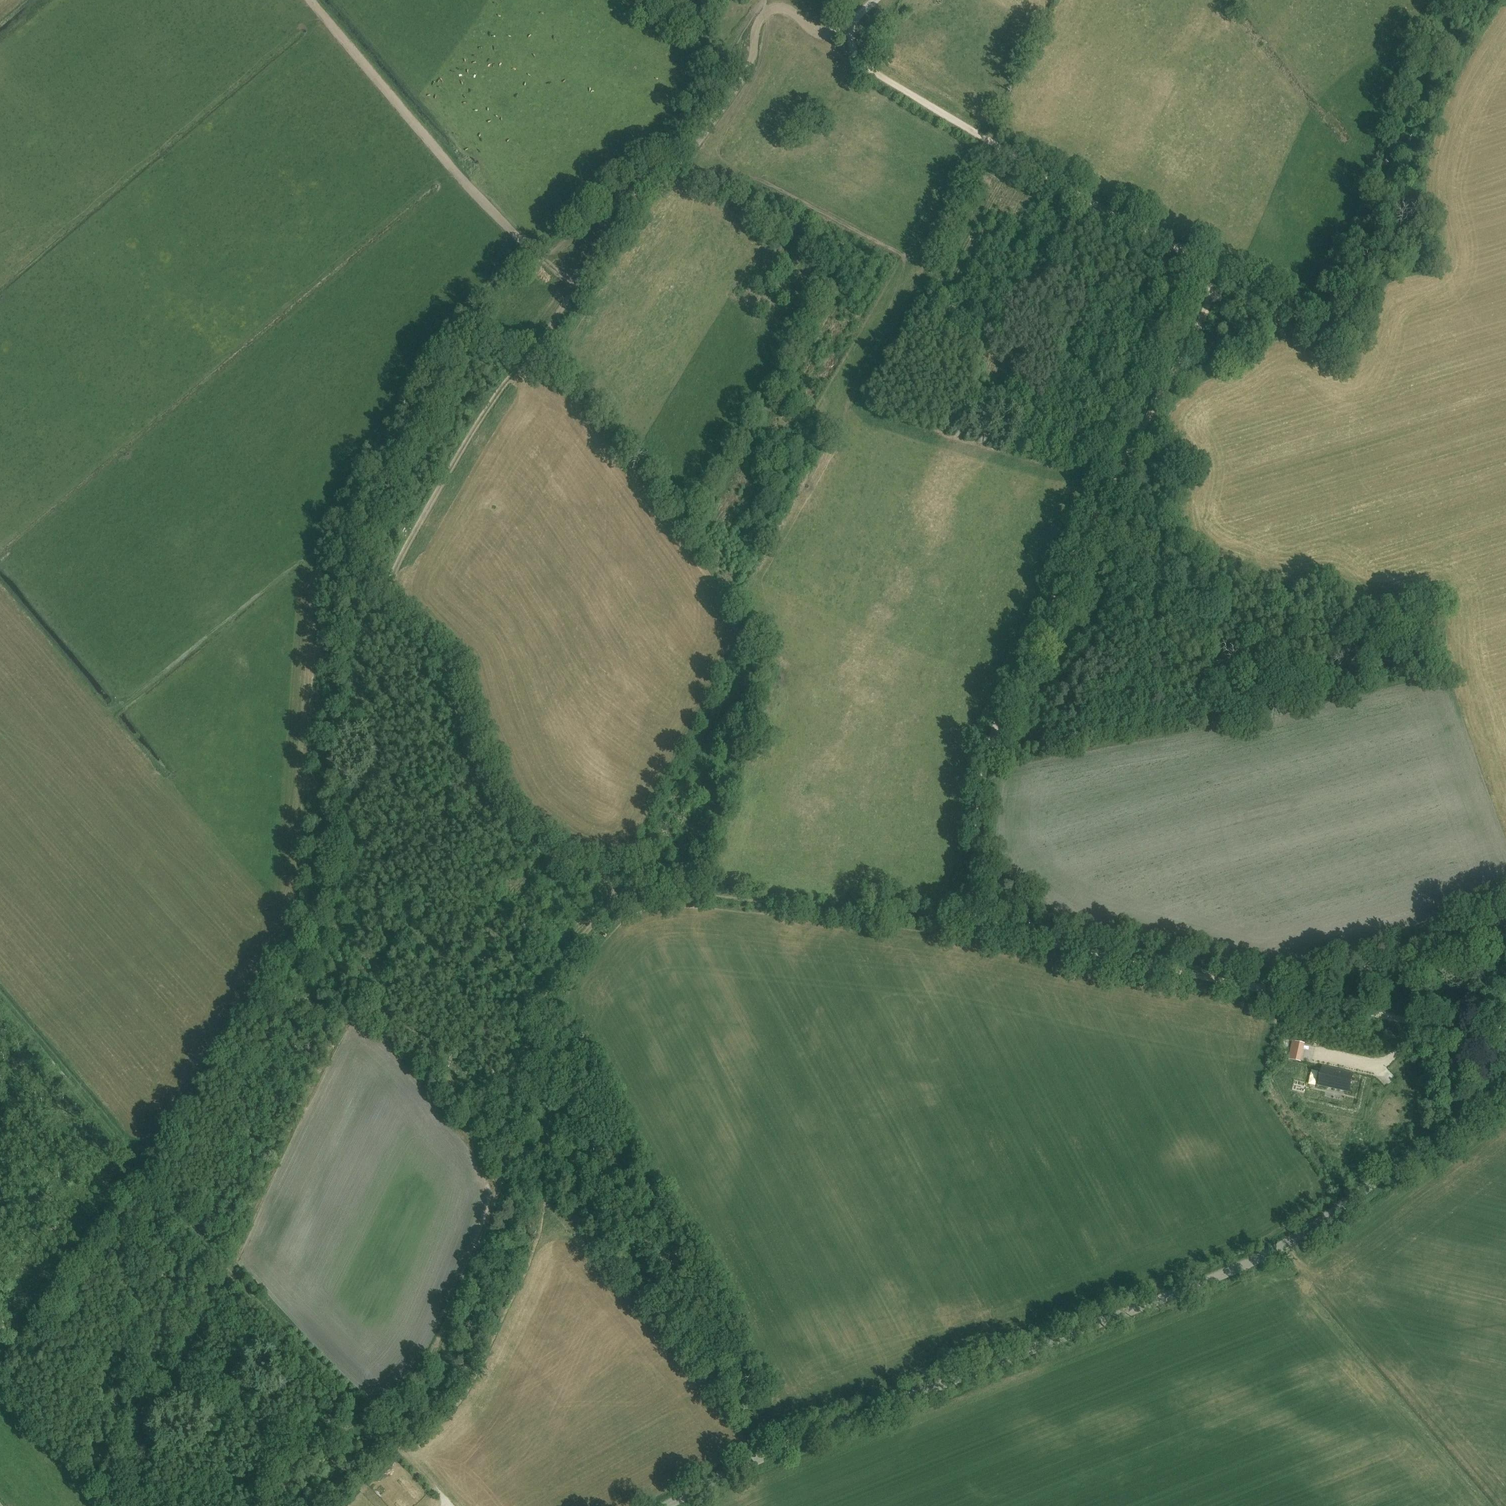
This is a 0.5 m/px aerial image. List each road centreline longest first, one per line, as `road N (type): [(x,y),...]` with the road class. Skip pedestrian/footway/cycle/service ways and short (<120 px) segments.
road 1 (tertiary): [(661,1505),(793,1444),(1270,1250),(1505,1090)]
road 2 (track): [(313,0),(490,208),(555,269),(587,278),(766,11),(781,10),(817,33),(846,26)]
road 3 (track): [(389,1436),(460,1332),(489,1250),(517,1075),(540,1015),(613,883)]
road 4 (track): [(389,1436),(0,1004)]
road 5 (track): [(968,922),(983,778),(998,721),(1156,400)]
road 6 (track): [(1505,1044),(968,922)]
road 7 (track): [(1254,344),(1198,263),(869,70),(846,26)]
road 8 (track): [(1156,400),(1254,344),(1332,273),(1368,216),(1401,81),(1449,0)]
road 9 (track): [(613,883),(563,861),(518,827),(484,774),(452,667),(424,634),(327,563)]
road 10 (track): [(375,596),(533,328),(587,278)]
road 11 (track): [(968,922),(613,883)]
road 12 (track): [(1156,400),(1216,285)]

